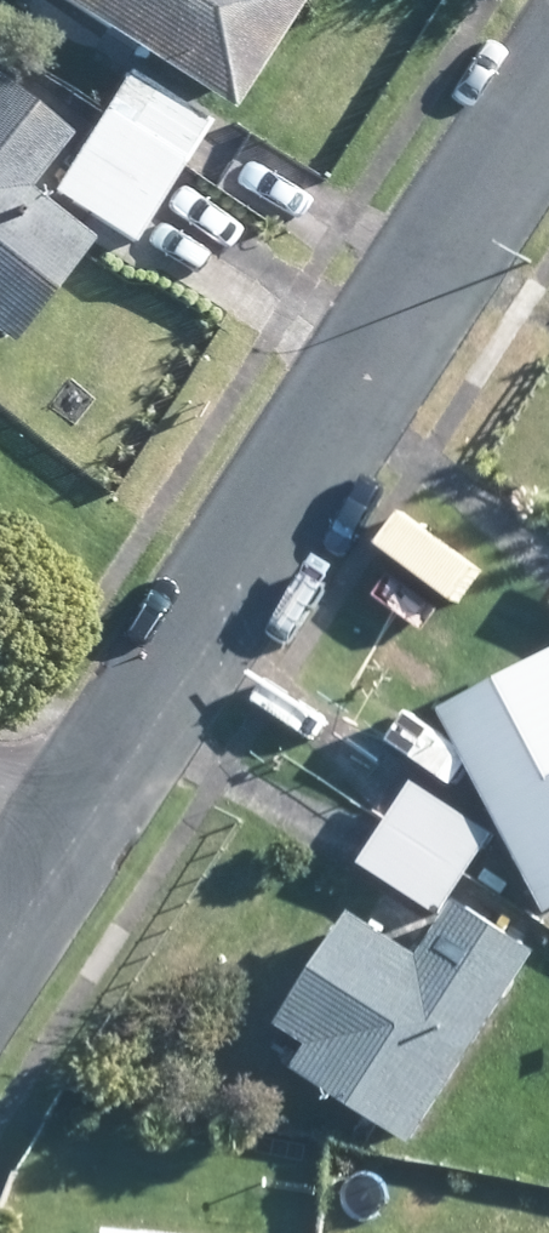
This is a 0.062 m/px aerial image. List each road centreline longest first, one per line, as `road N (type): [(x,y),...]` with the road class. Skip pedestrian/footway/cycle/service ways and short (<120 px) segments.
road 1 (residential): [(548,84),(60,839)]

